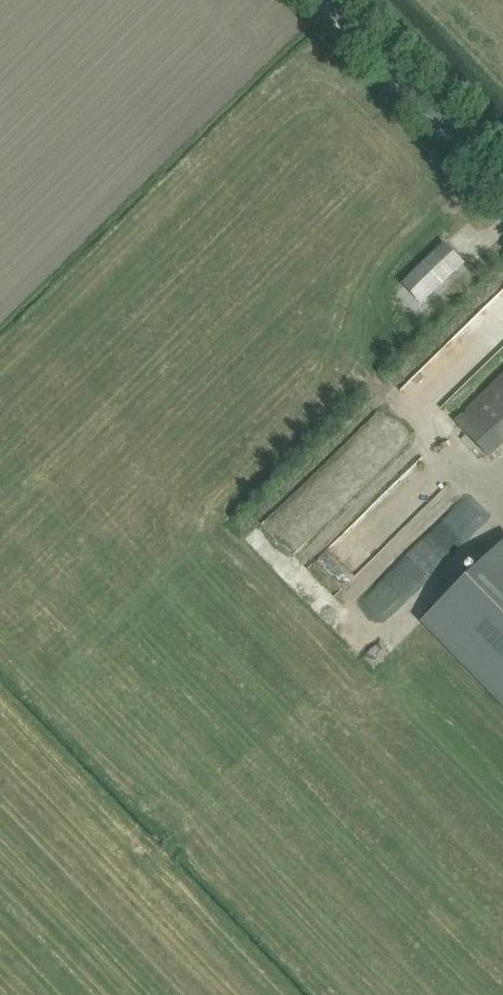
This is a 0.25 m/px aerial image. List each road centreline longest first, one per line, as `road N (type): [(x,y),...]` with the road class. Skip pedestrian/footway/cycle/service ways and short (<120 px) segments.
road 1 (unclassified): [(502,208),(297,0)]

